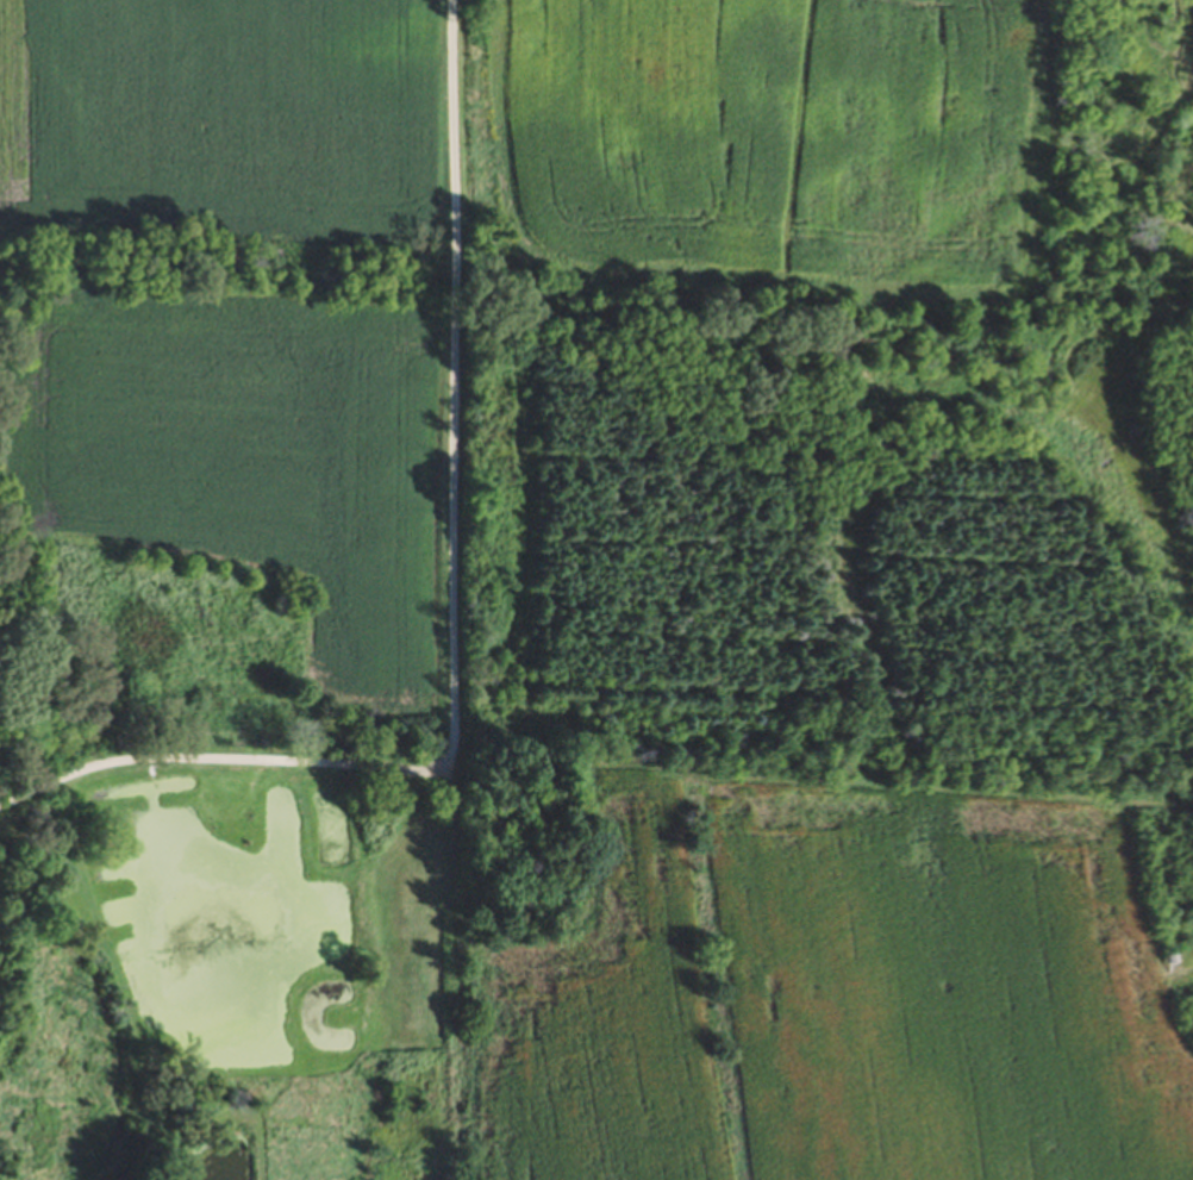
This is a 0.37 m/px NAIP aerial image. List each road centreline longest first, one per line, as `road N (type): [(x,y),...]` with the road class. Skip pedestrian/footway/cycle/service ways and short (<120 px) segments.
road 1 (residential): [(456,762),(456,0)]
road 2 (residential): [(0,809),(82,773),(126,763),(317,764),(421,776),(456,762)]

